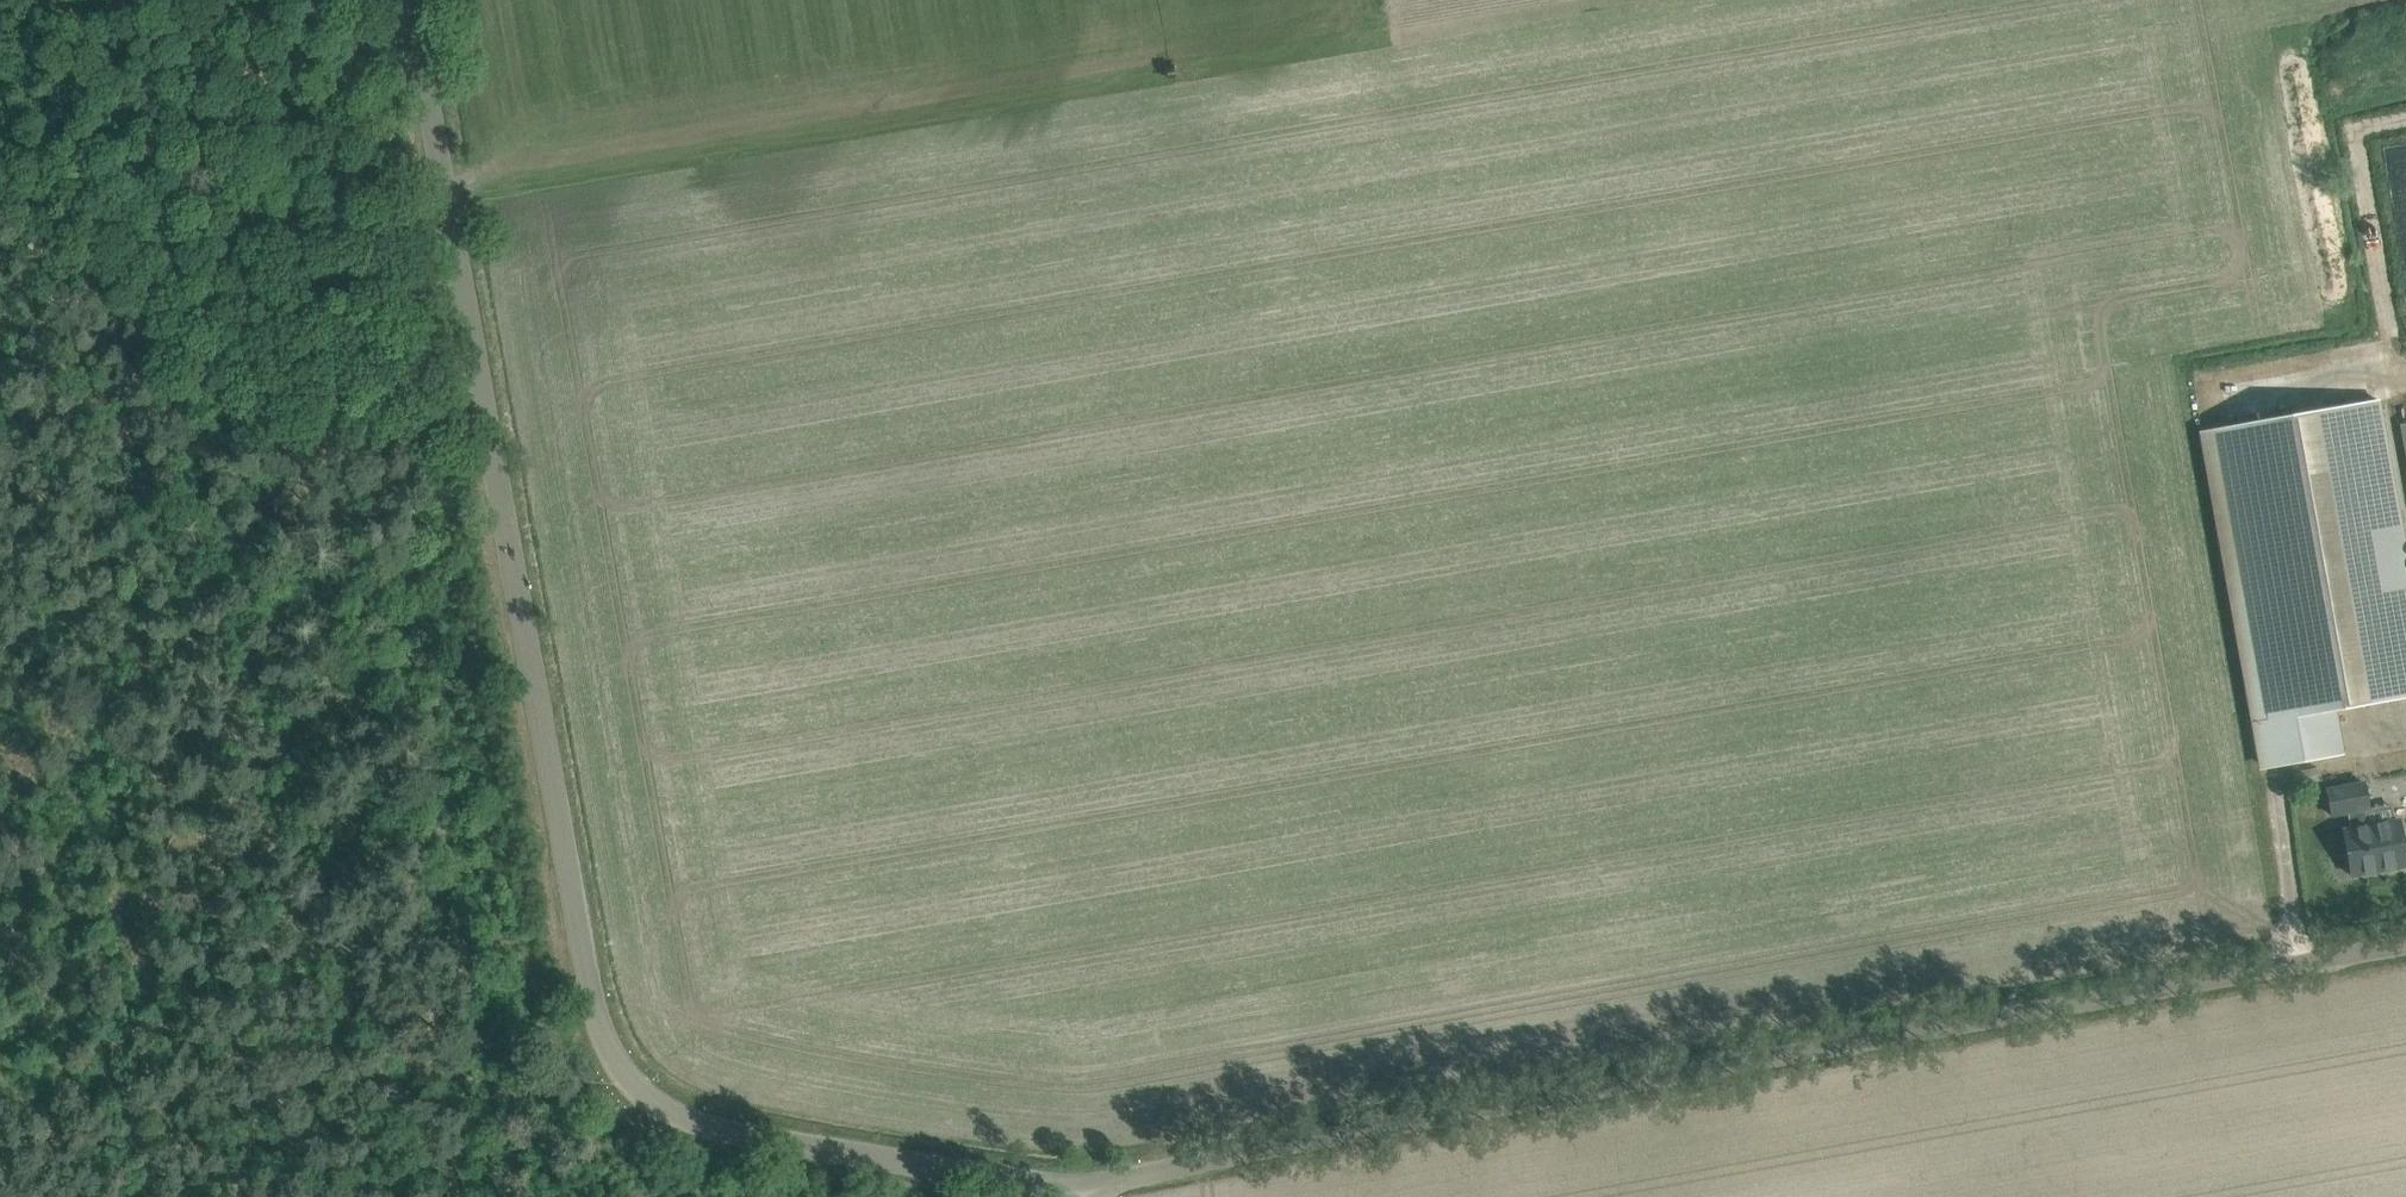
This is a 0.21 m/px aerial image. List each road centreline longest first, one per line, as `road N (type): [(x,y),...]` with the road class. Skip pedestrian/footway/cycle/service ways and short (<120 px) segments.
road 1 (unclassified): [(1087,1193),(683,1120),(642,1094),(614,1059),(592,1006),(412,0)]
road 2 (unclassified): [(1087,1193),(1156,1170),(2405,944)]

